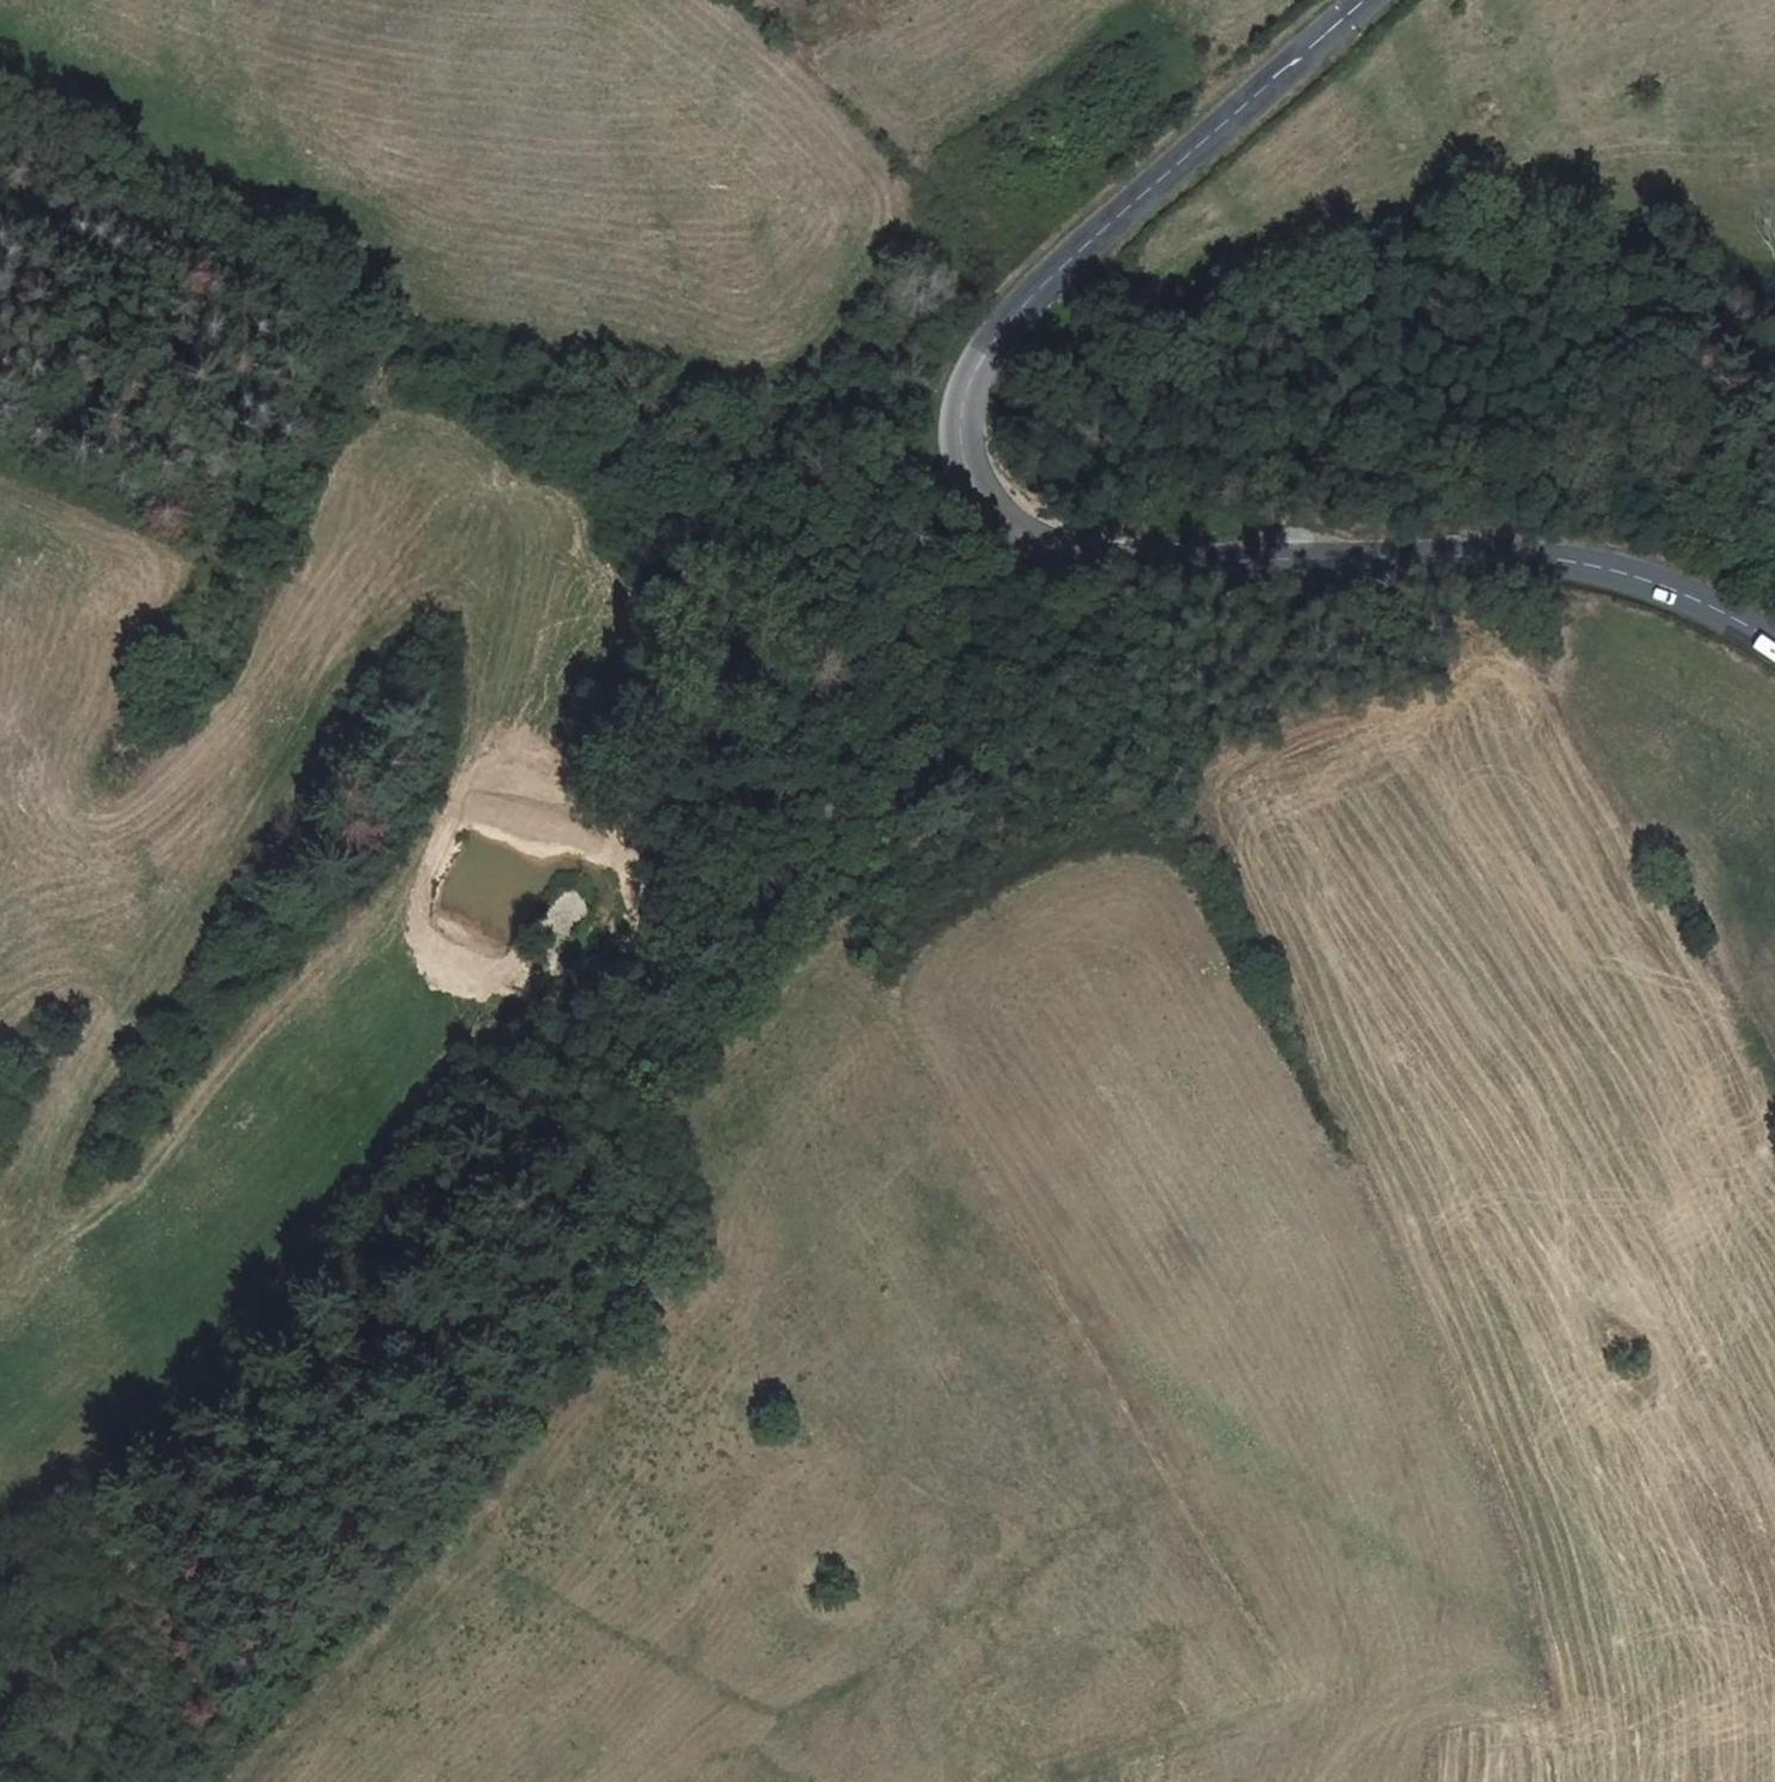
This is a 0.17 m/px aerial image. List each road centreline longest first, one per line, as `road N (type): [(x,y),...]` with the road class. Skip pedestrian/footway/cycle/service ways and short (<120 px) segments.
road 1 (tertiary): [(1368,0),(978,351),(960,386),(954,488),(1010,546),(1068,558),(1595,568),(1669,590),(1774,644)]

